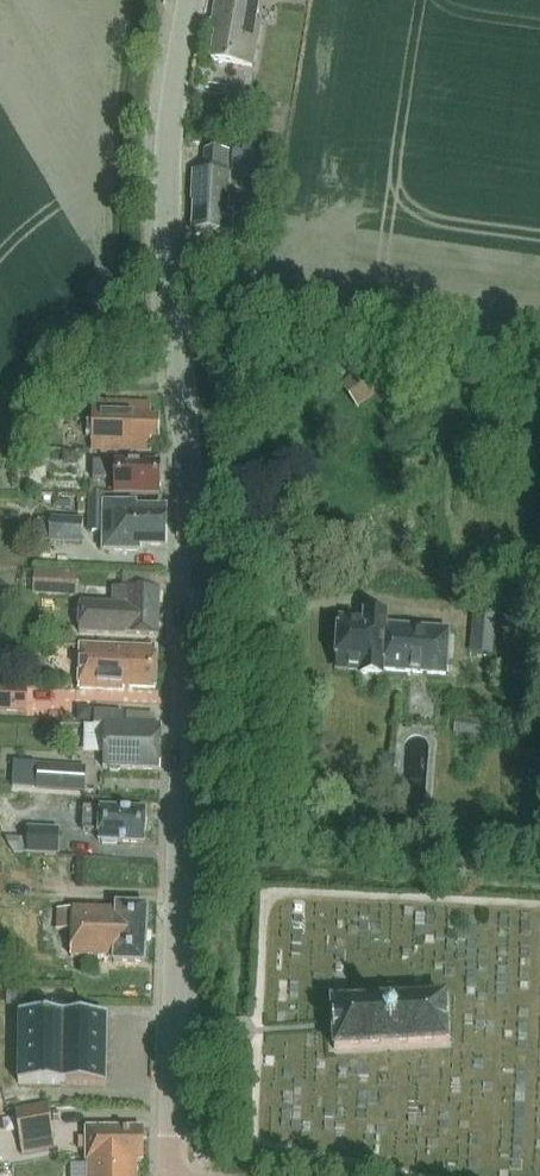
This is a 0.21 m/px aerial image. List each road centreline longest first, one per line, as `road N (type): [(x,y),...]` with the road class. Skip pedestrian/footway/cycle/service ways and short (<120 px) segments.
road 1 (tertiary): [(171,1175),(190,494),(168,176),(193,0)]

